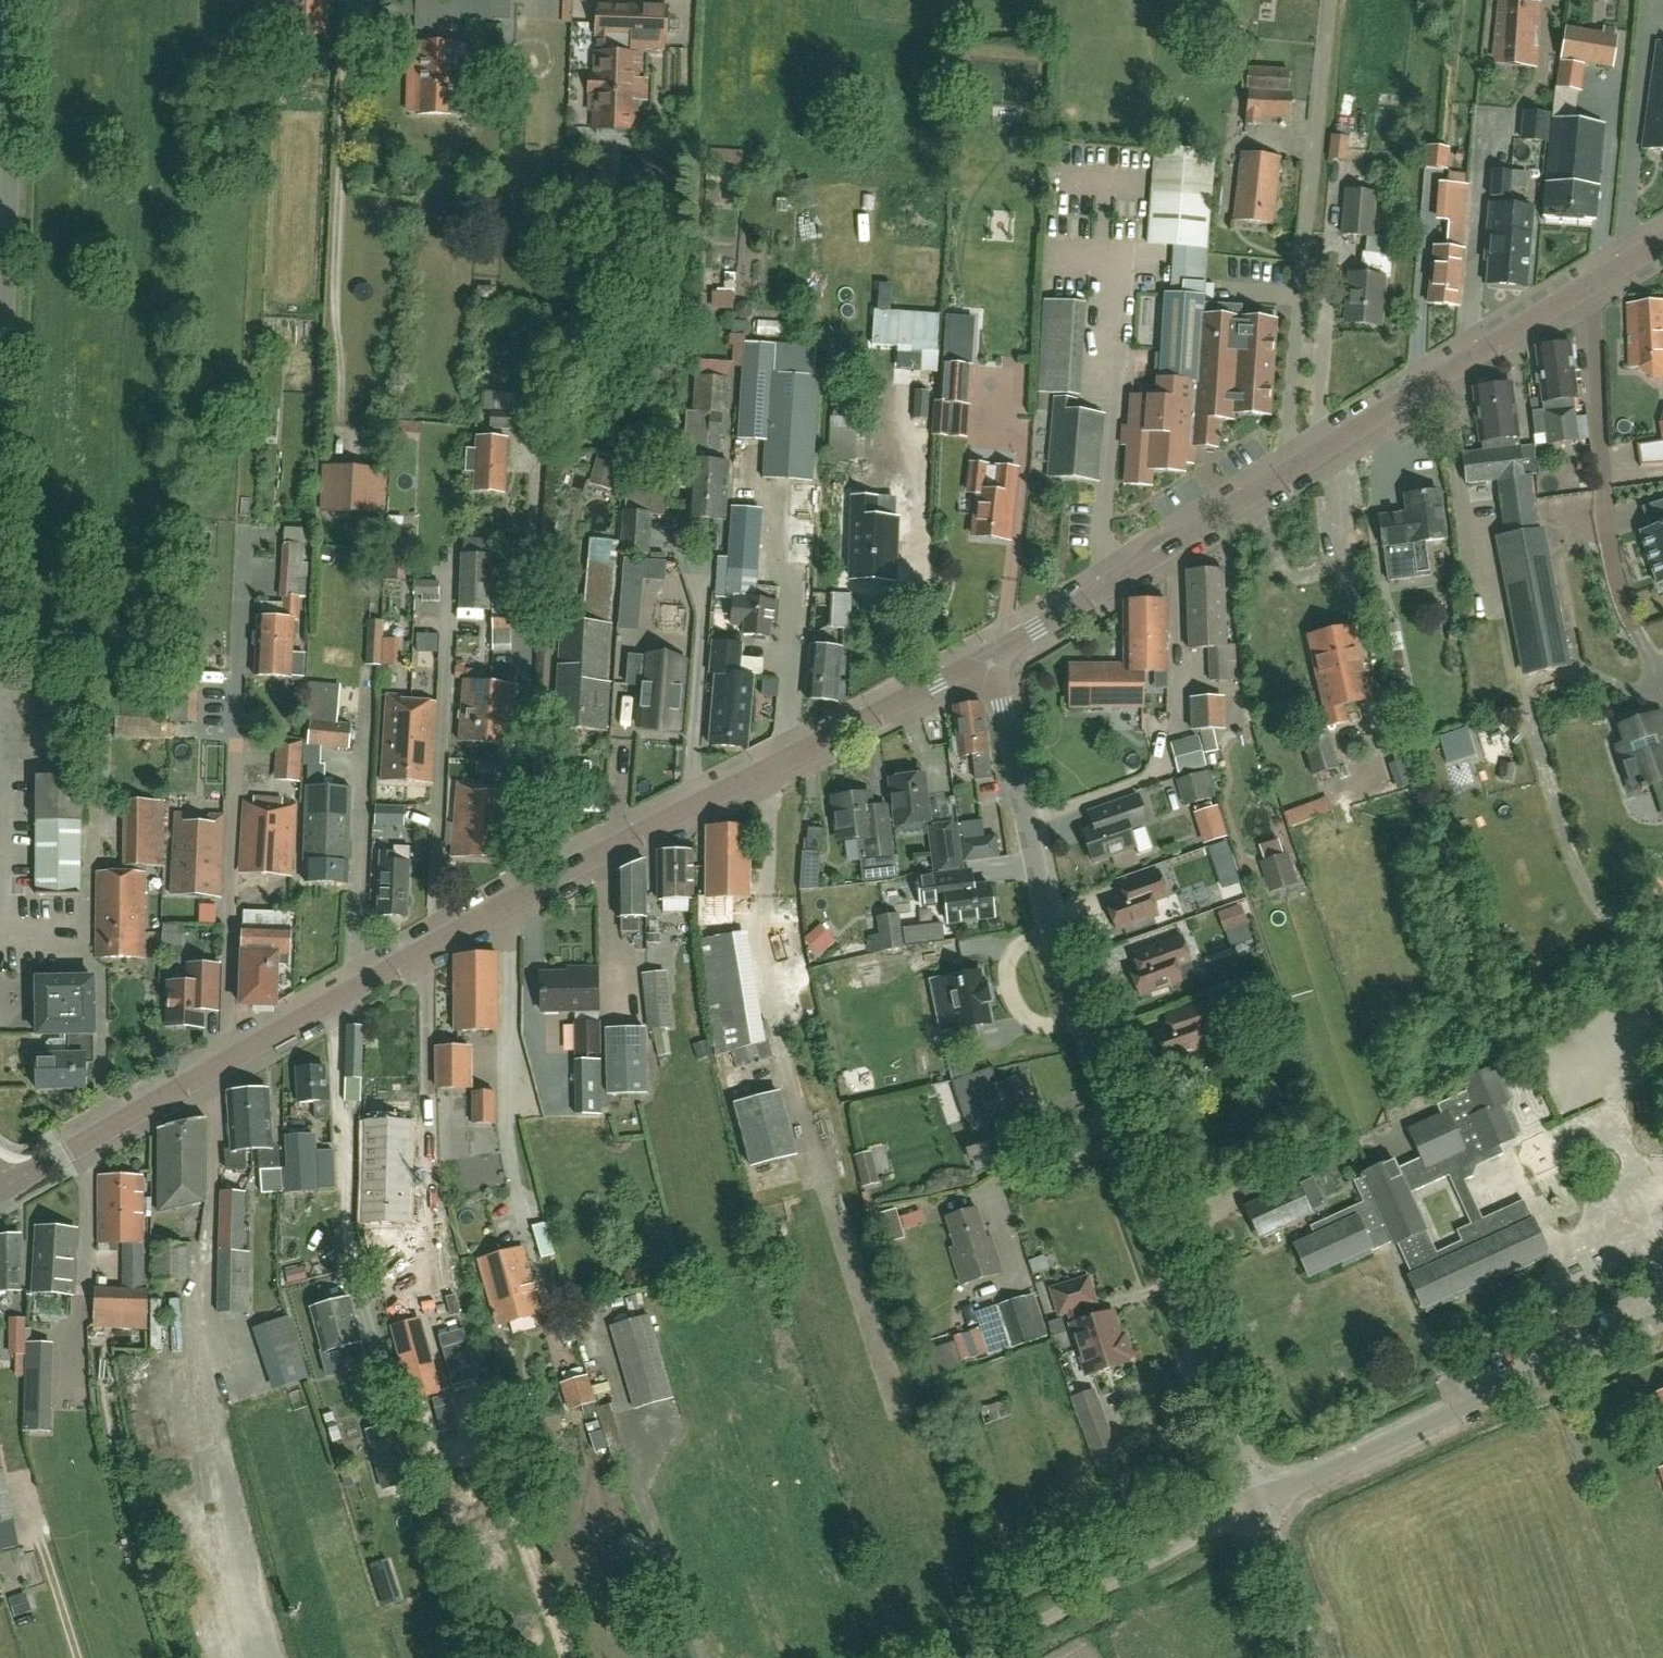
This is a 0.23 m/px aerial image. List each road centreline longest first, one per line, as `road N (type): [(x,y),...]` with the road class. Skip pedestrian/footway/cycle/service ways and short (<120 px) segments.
road 1 (residential): [(0,1187),(506,904),(993,654)]
road 2 (residential): [(1257,1503),(1051,920),(993,654)]
road 3 (residential): [(993,654),(1662,243)]
road 4 (unclassified): [(1662,1317),(1257,1503)]
road 5 (unclassified): [(0,385),(13,0)]
road 6 (residential): [(970,1657),(1257,1503)]
road 7 (unclassified): [(1311,1657),(1257,1503)]

